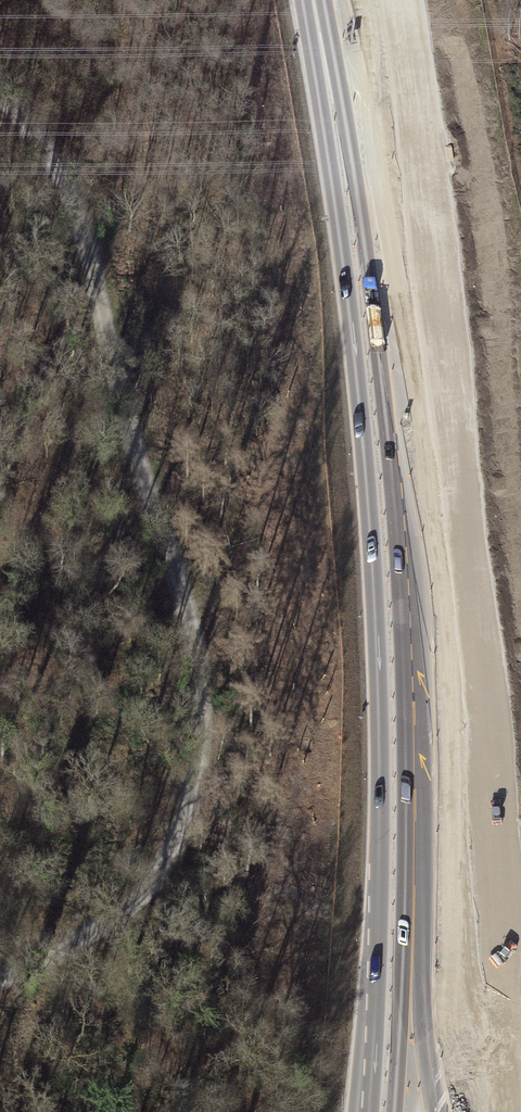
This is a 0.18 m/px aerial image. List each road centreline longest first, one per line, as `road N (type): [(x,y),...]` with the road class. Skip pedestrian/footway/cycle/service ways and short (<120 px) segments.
road 1 (primary): [(320,0),(370,488),(379,656),(369,1111)]
road 2 (track): [(0,988),(118,909),(172,850),(201,751),(204,670),(183,574),(146,489),(74,208),(0,91)]
road 3 (primary): [(463,834),(439,601),(395,319),(321,0)]
road 4 (primary): [(500,1111),(463,834)]
road 5 (motorway): [(455,1111),(463,834)]

